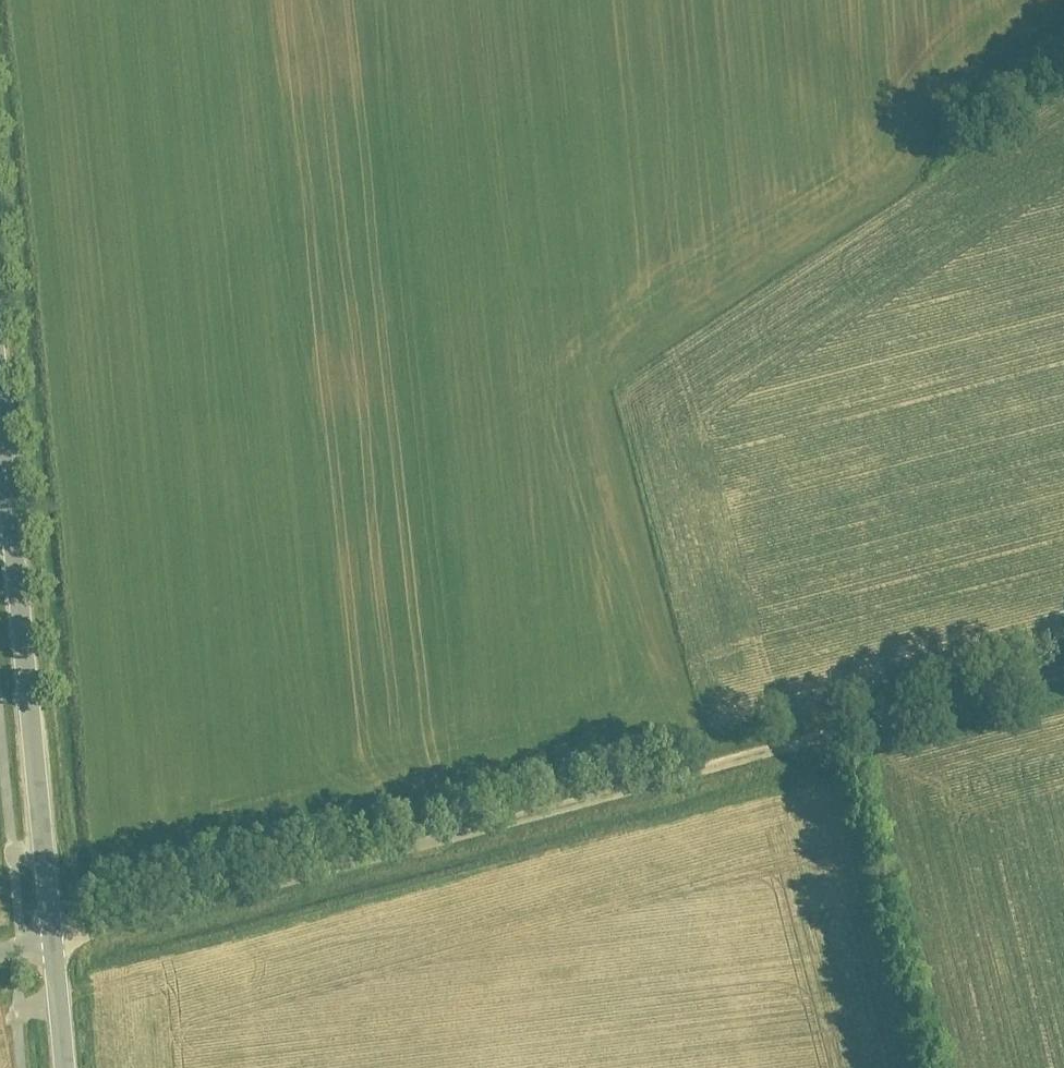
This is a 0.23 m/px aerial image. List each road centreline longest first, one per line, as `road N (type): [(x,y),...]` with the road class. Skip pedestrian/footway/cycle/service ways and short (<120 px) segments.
road 1 (track): [(1063,673),(53,944)]
road 2 (tertiary): [(0,415),(53,944)]
road 3 (tertiary): [(53,944),(66,1067)]

